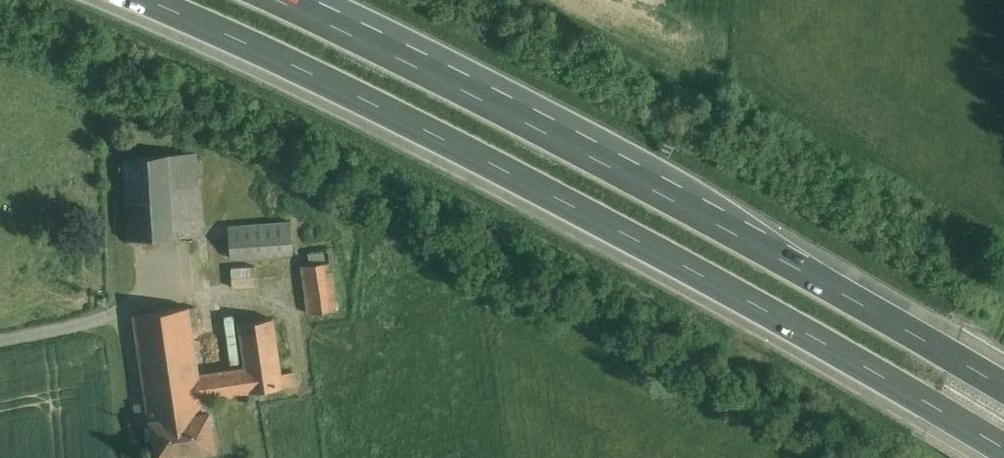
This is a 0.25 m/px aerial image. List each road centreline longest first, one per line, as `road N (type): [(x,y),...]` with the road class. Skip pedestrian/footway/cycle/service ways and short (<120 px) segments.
road 1 (motorway): [(146,0),(420,122),(1003,442)]
road 2 (motorway): [(1003,383),(545,128),(284,0)]
road 3 (track): [(107,316),(128,457)]

